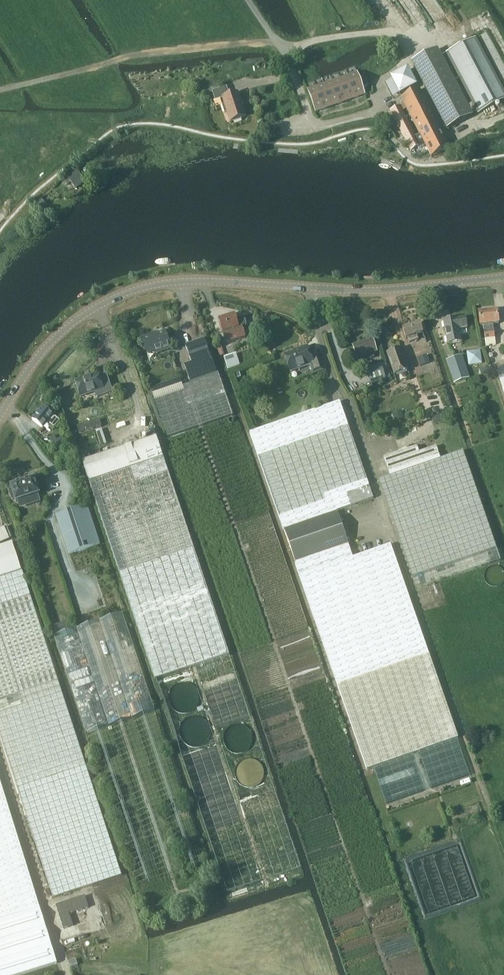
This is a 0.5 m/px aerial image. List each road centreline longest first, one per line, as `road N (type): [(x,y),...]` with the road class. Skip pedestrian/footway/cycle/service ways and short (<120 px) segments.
road 1 (tertiary): [(0,415),(70,325),(142,288),(202,281),(389,290),(503,277)]
road 2 (track): [(488,808),(398,543)]
road 3 (track): [(286,53),(373,33),(438,41),(489,21),(503,50)]
road 4 (track): [(0,755),(67,974)]

